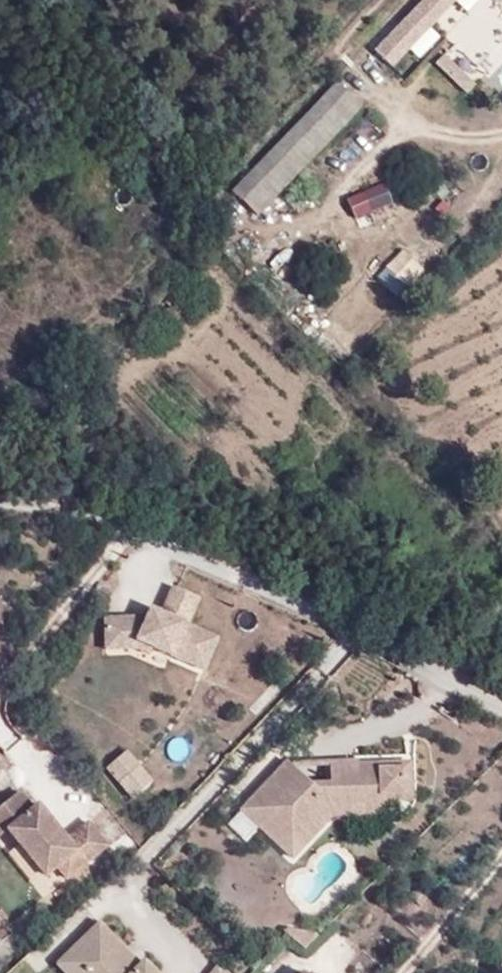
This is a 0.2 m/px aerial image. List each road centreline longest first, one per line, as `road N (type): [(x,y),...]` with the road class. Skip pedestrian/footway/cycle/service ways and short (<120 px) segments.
road 1 (residential): [(501,704),(365,630),(147,538),(74,514),(0,503)]

